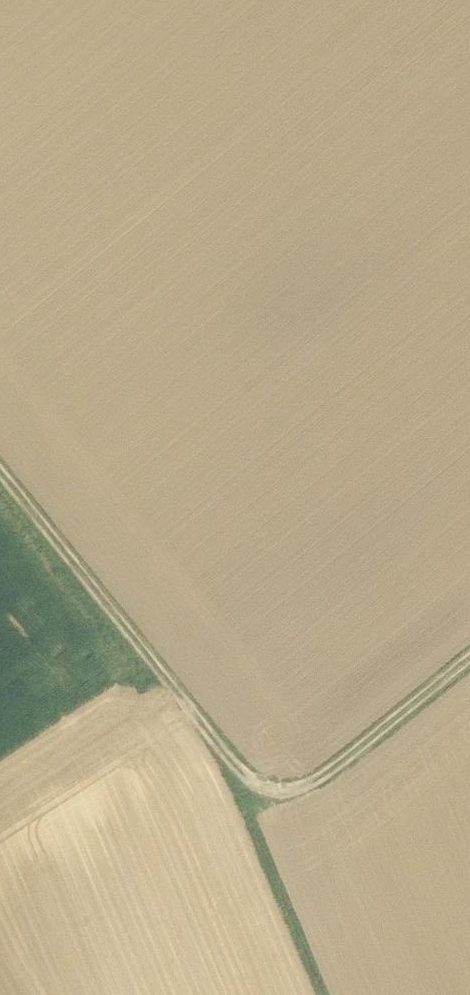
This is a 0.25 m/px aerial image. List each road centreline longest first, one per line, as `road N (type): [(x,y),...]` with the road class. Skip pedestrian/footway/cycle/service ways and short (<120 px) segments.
road 1 (track): [(469,669),(334,779),(278,798),(252,781),(0,475)]

